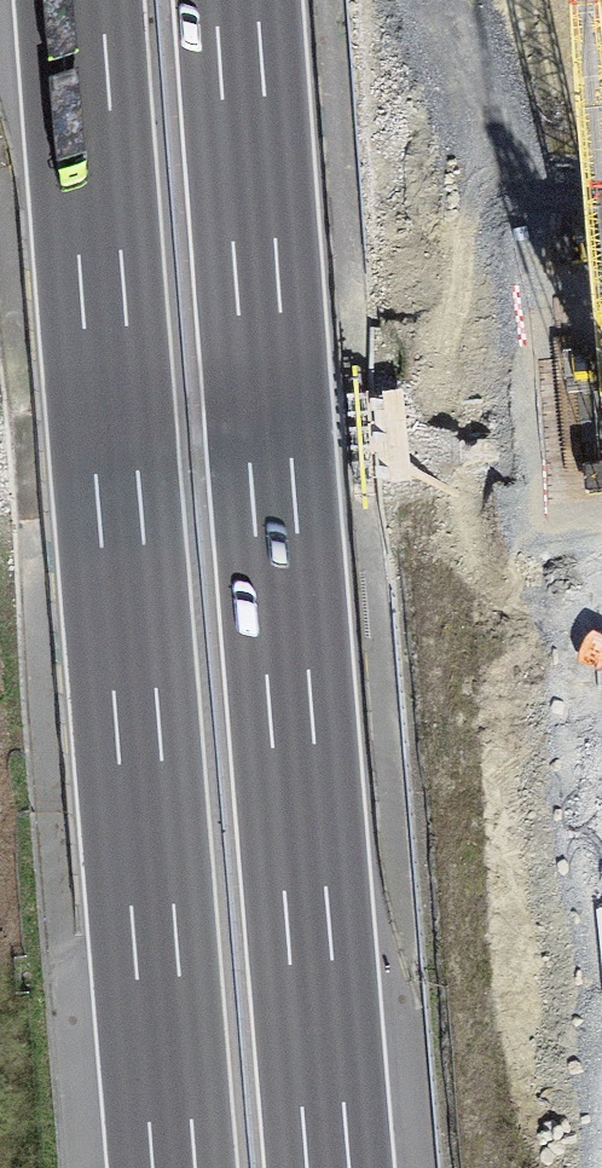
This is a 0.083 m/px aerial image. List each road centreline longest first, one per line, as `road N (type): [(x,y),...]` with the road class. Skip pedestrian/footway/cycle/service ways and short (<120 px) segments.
road 1 (motorway): [(81,0),(174,1167)]
road 2 (motorway): [(330,1167),(239,0)]
road 3 (unknown): [(601,437),(0,479)]
road 4 (primary): [(503,0),(601,463)]

